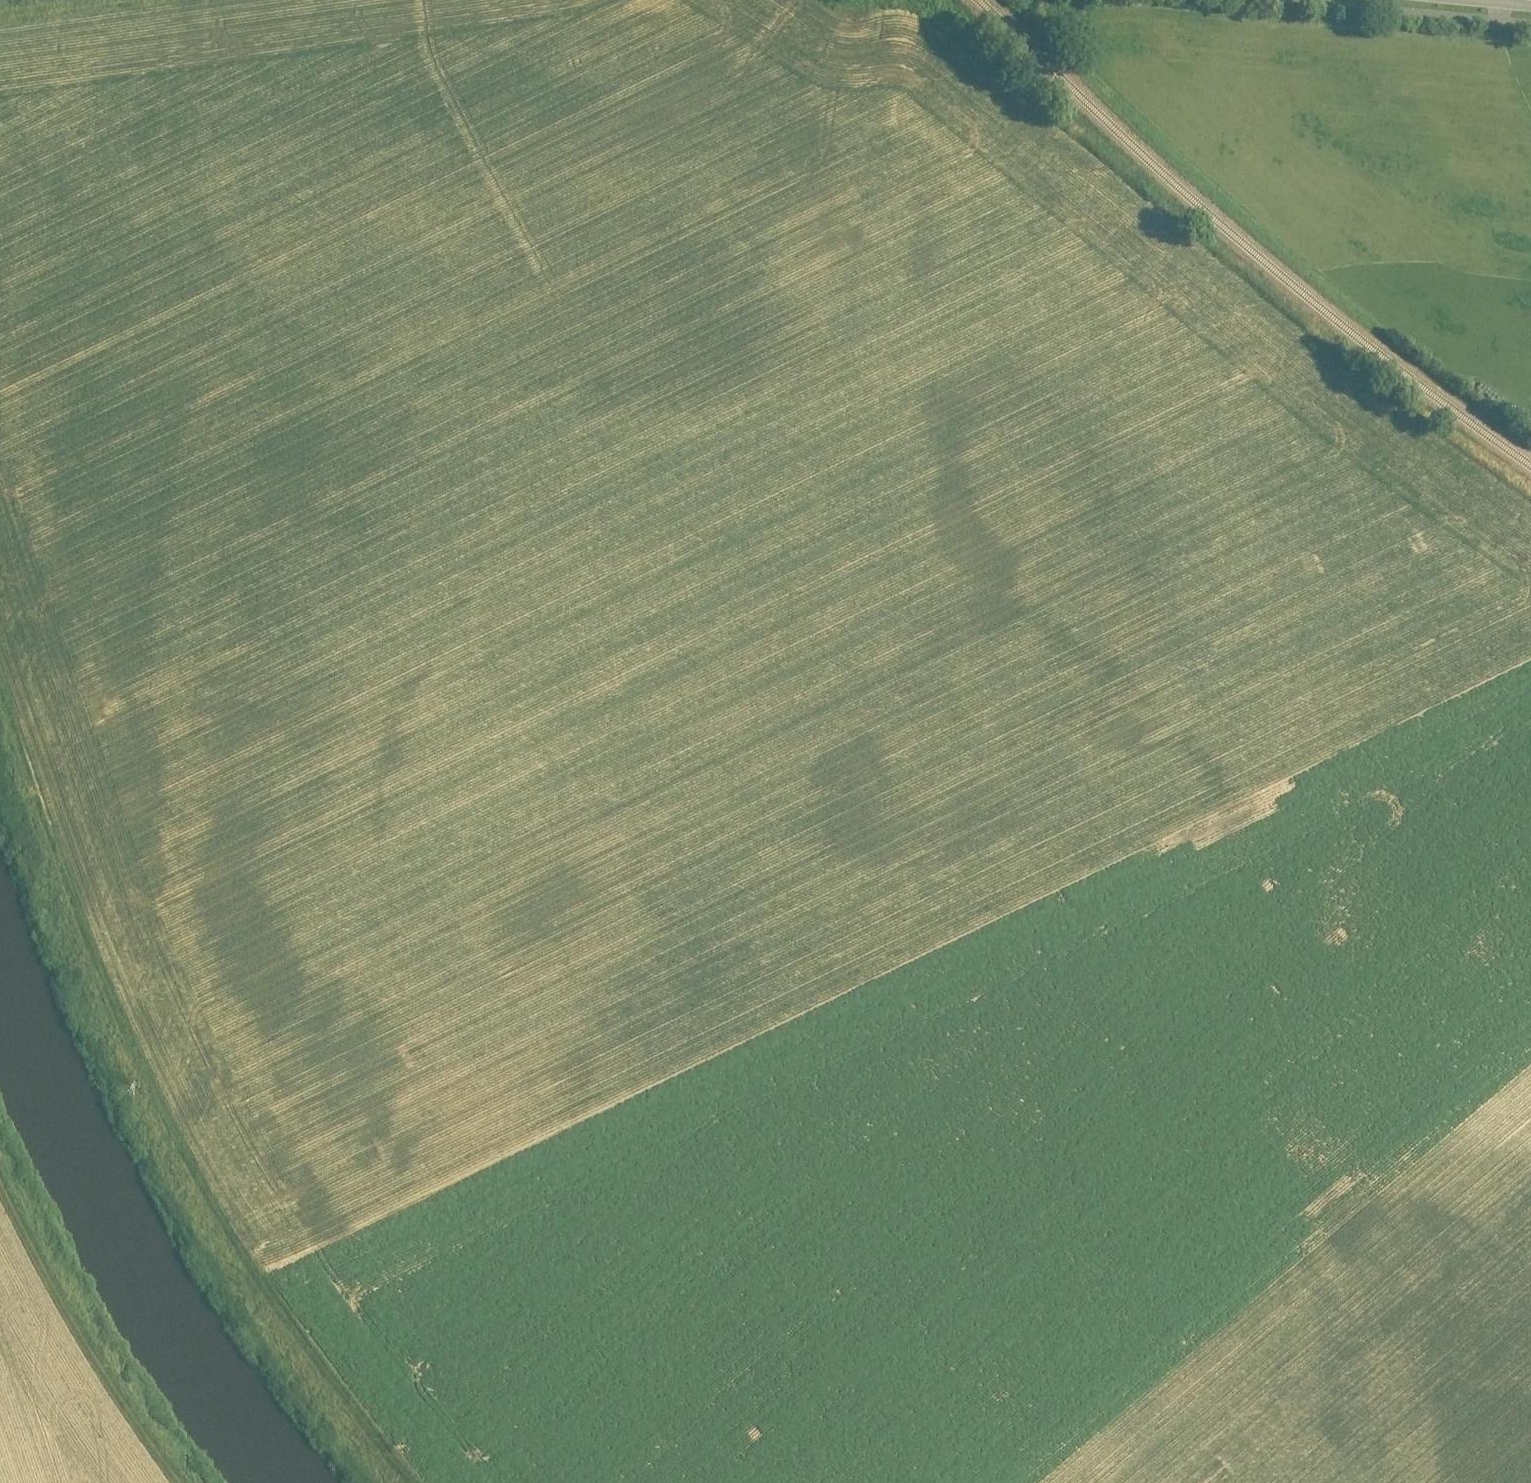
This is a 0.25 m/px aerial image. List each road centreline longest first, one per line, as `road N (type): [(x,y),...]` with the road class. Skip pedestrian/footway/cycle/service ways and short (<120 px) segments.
road 1 (track): [(0,1205),(137,1456),(161,1482)]

